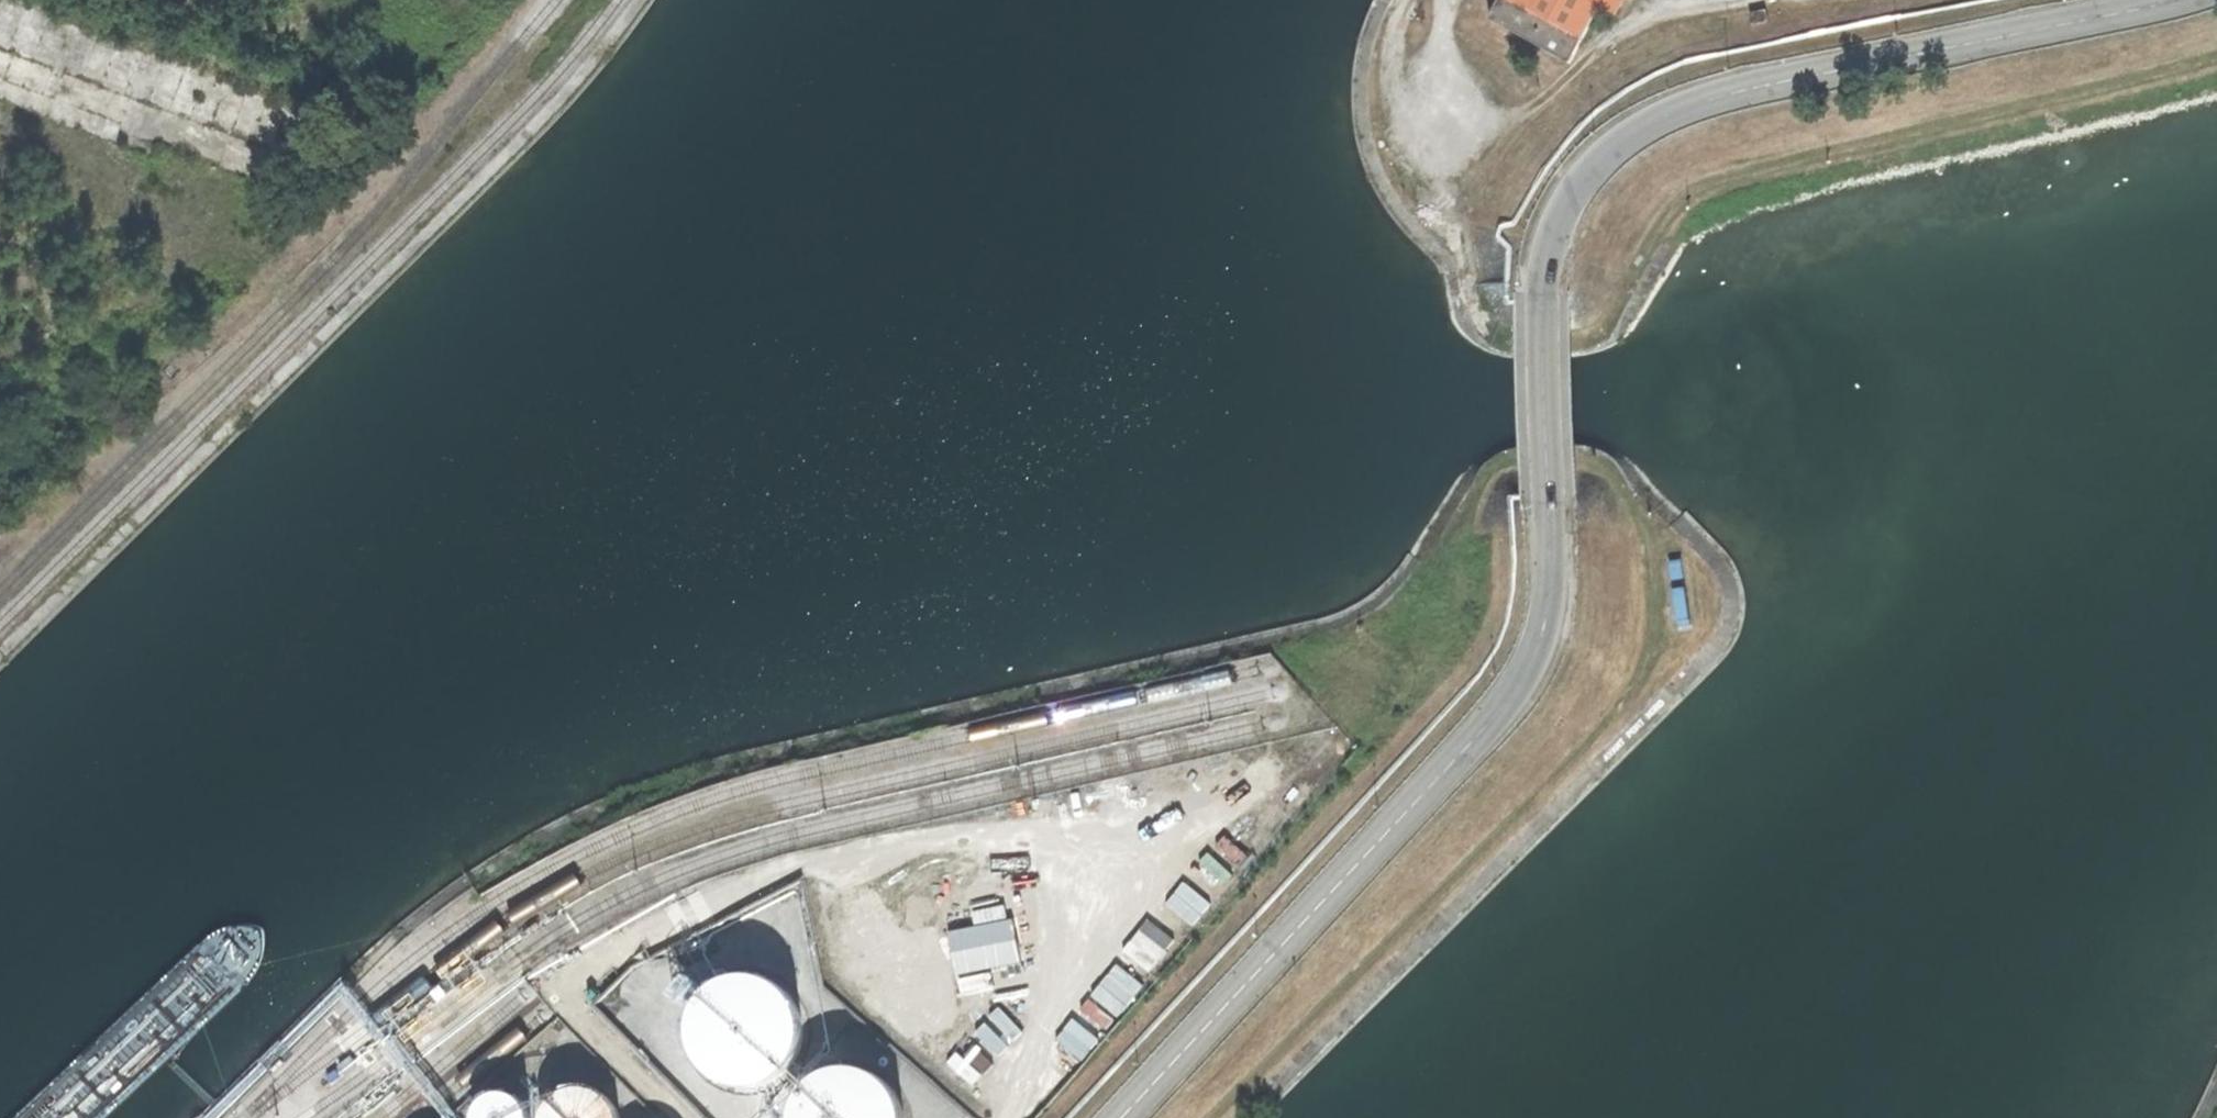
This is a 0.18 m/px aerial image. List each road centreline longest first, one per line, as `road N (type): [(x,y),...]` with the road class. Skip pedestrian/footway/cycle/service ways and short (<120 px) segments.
road 1 (unclassified): [(1122,1117),(1505,704),(1539,647),(1551,586),(1544,288),(1561,217),(1588,172),(1654,123),(1740,91),(2176,0)]

